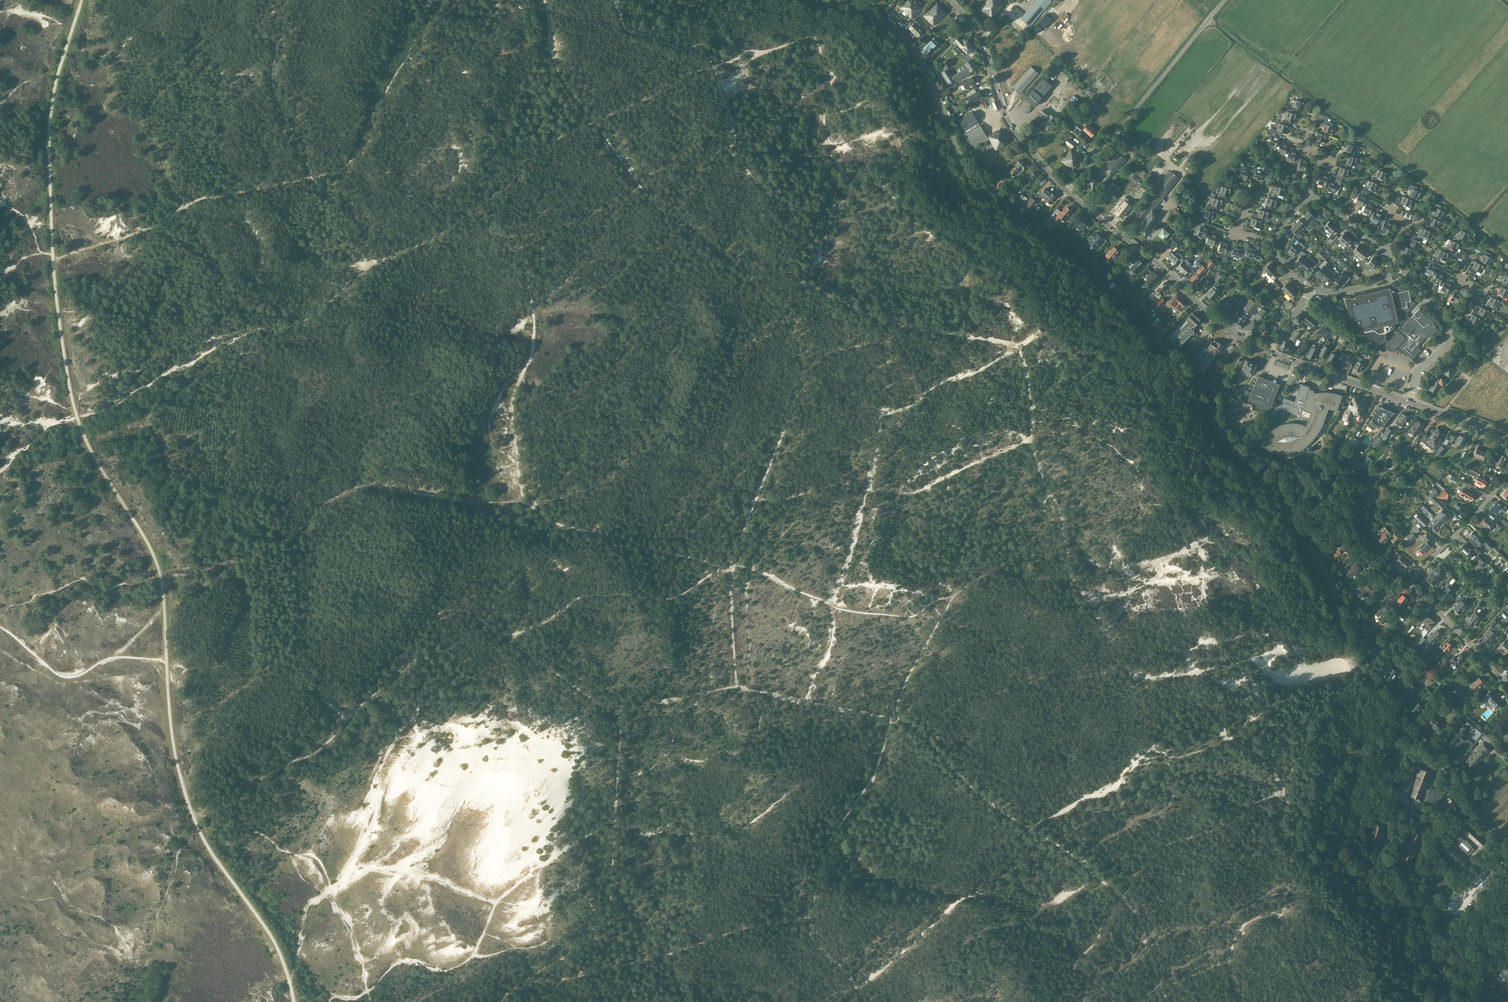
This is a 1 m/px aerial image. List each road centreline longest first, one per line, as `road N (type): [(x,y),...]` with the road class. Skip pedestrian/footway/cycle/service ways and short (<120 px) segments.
road 1 (residential): [(1101,282),(1167,346),(1218,428),(1302,531),(1326,574),(1360,672)]
road 2 (residential): [(864,10),(921,58),(973,182),(1039,227)]
road 3 (unclassified): [(1067,192),(1225,0)]
road 4 (residential): [(1360,672),(1411,725),(1507,853)]
road 5 (tertiary): [(1067,192),(1009,124),(980,36),(948,0)]
road 6 (tertiary): [(1268,352),(1223,325),(1136,247)]
road 7 (residential): [(1416,598),(1414,577),(1507,475)]
road 8 (tertiary): [(1410,402),(1268,352)]
road 9 (residential): [(1507,685),(1416,598)]

